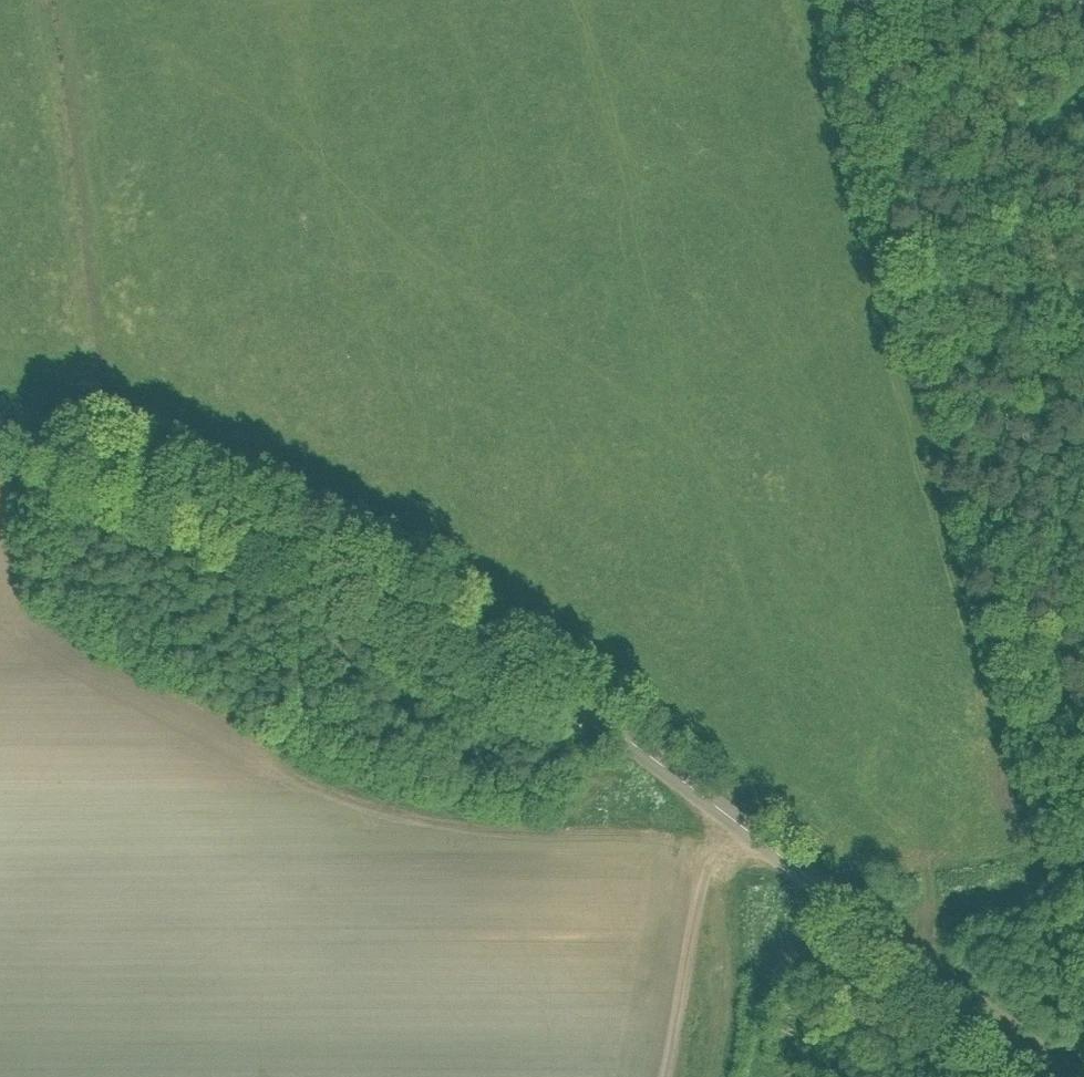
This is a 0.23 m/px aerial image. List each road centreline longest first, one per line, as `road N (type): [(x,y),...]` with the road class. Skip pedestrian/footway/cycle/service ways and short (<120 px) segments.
road 1 (tertiary): [(0,433),(84,457),(350,571),(491,653),(629,744),(1076,1076)]
road 2 (track): [(693,1076),(715,985),(725,816)]

